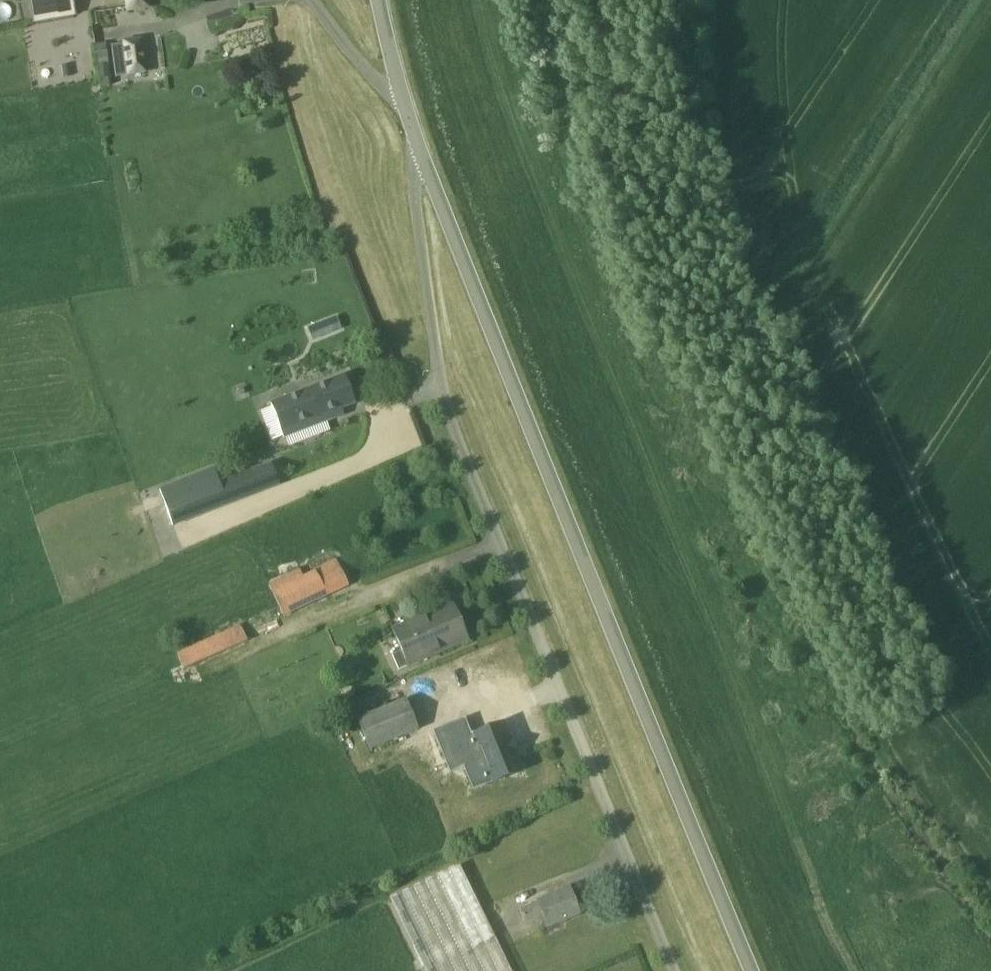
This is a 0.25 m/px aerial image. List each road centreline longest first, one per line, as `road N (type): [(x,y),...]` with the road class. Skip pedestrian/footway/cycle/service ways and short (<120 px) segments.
road 1 (track): [(488,0),(530,154),(621,414),(842,970)]
road 2 (tertiary): [(760,970),(509,382),(417,143)]
road 3 (unclassified): [(671,970),(442,402),(412,185),(417,143)]
road 4 (unclassified): [(402,106),(305,0)]

